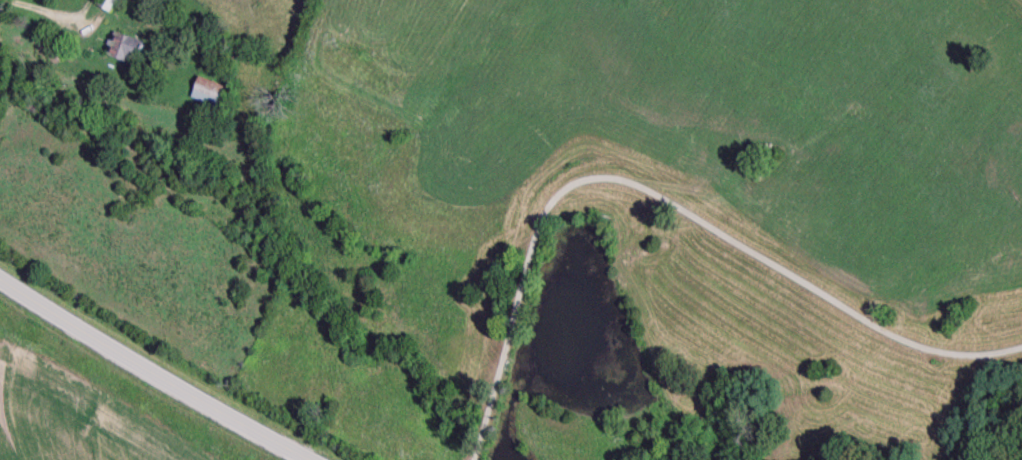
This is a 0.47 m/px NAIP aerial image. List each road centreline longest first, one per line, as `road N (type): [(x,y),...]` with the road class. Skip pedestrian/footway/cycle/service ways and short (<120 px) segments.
road 1 (secondary): [(291,459),(120,364),(0,283)]

